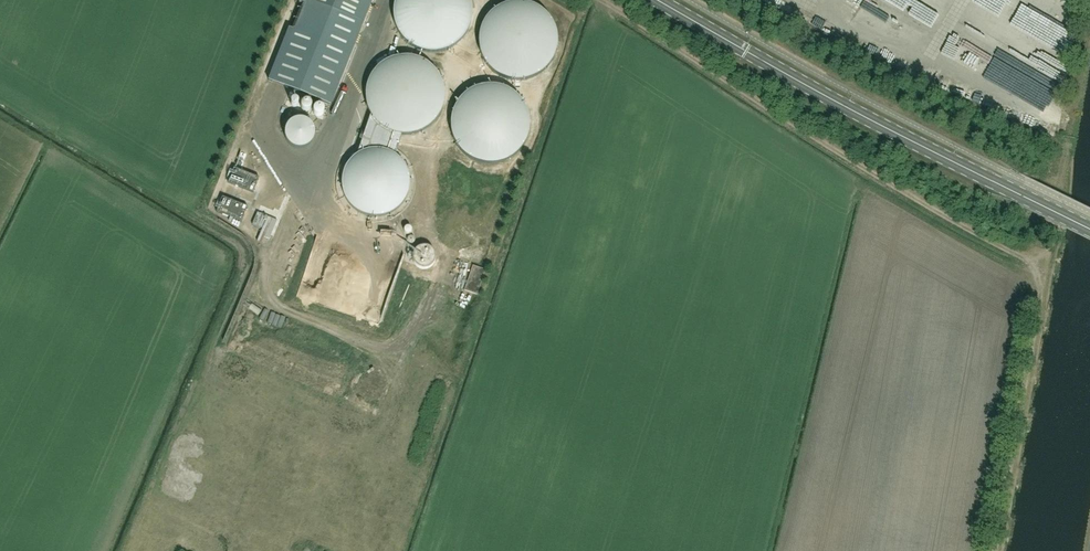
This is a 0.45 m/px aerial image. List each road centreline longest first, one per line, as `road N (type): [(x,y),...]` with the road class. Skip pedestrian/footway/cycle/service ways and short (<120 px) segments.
road 1 (track): [(596,0),(1043,270),(993,550)]
road 2 (secondary): [(1089,230),(661,0)]

